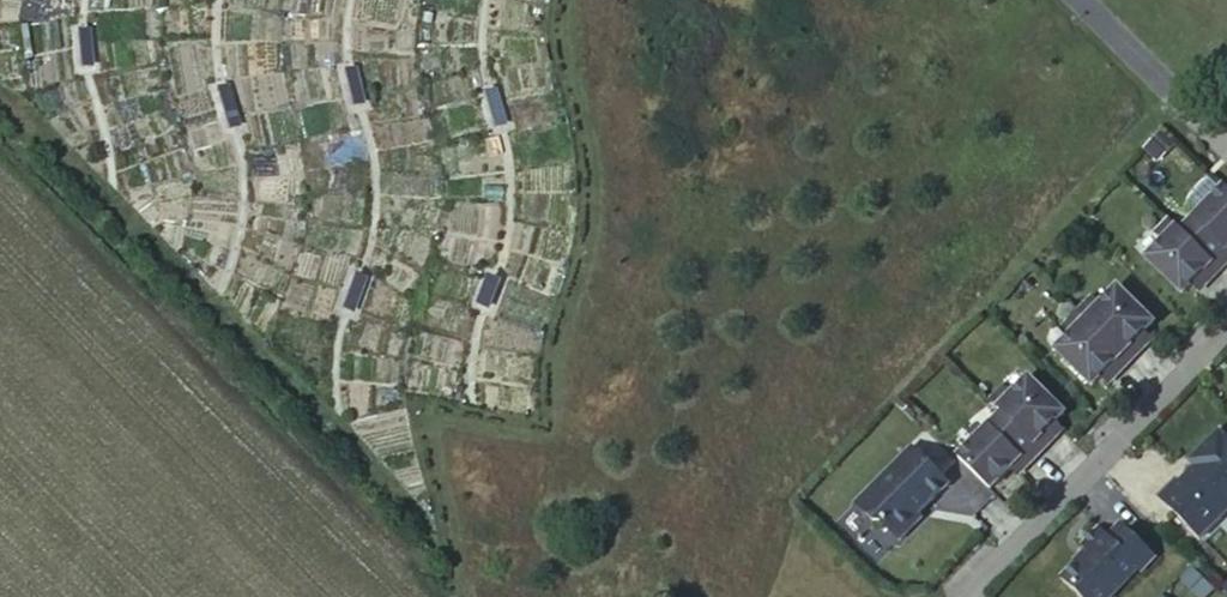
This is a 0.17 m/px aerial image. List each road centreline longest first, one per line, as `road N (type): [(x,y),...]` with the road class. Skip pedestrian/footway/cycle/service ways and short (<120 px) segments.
road 1 (residential): [(949,596),(1226,316)]
road 2 (track): [(1226,147),(1076,0)]

